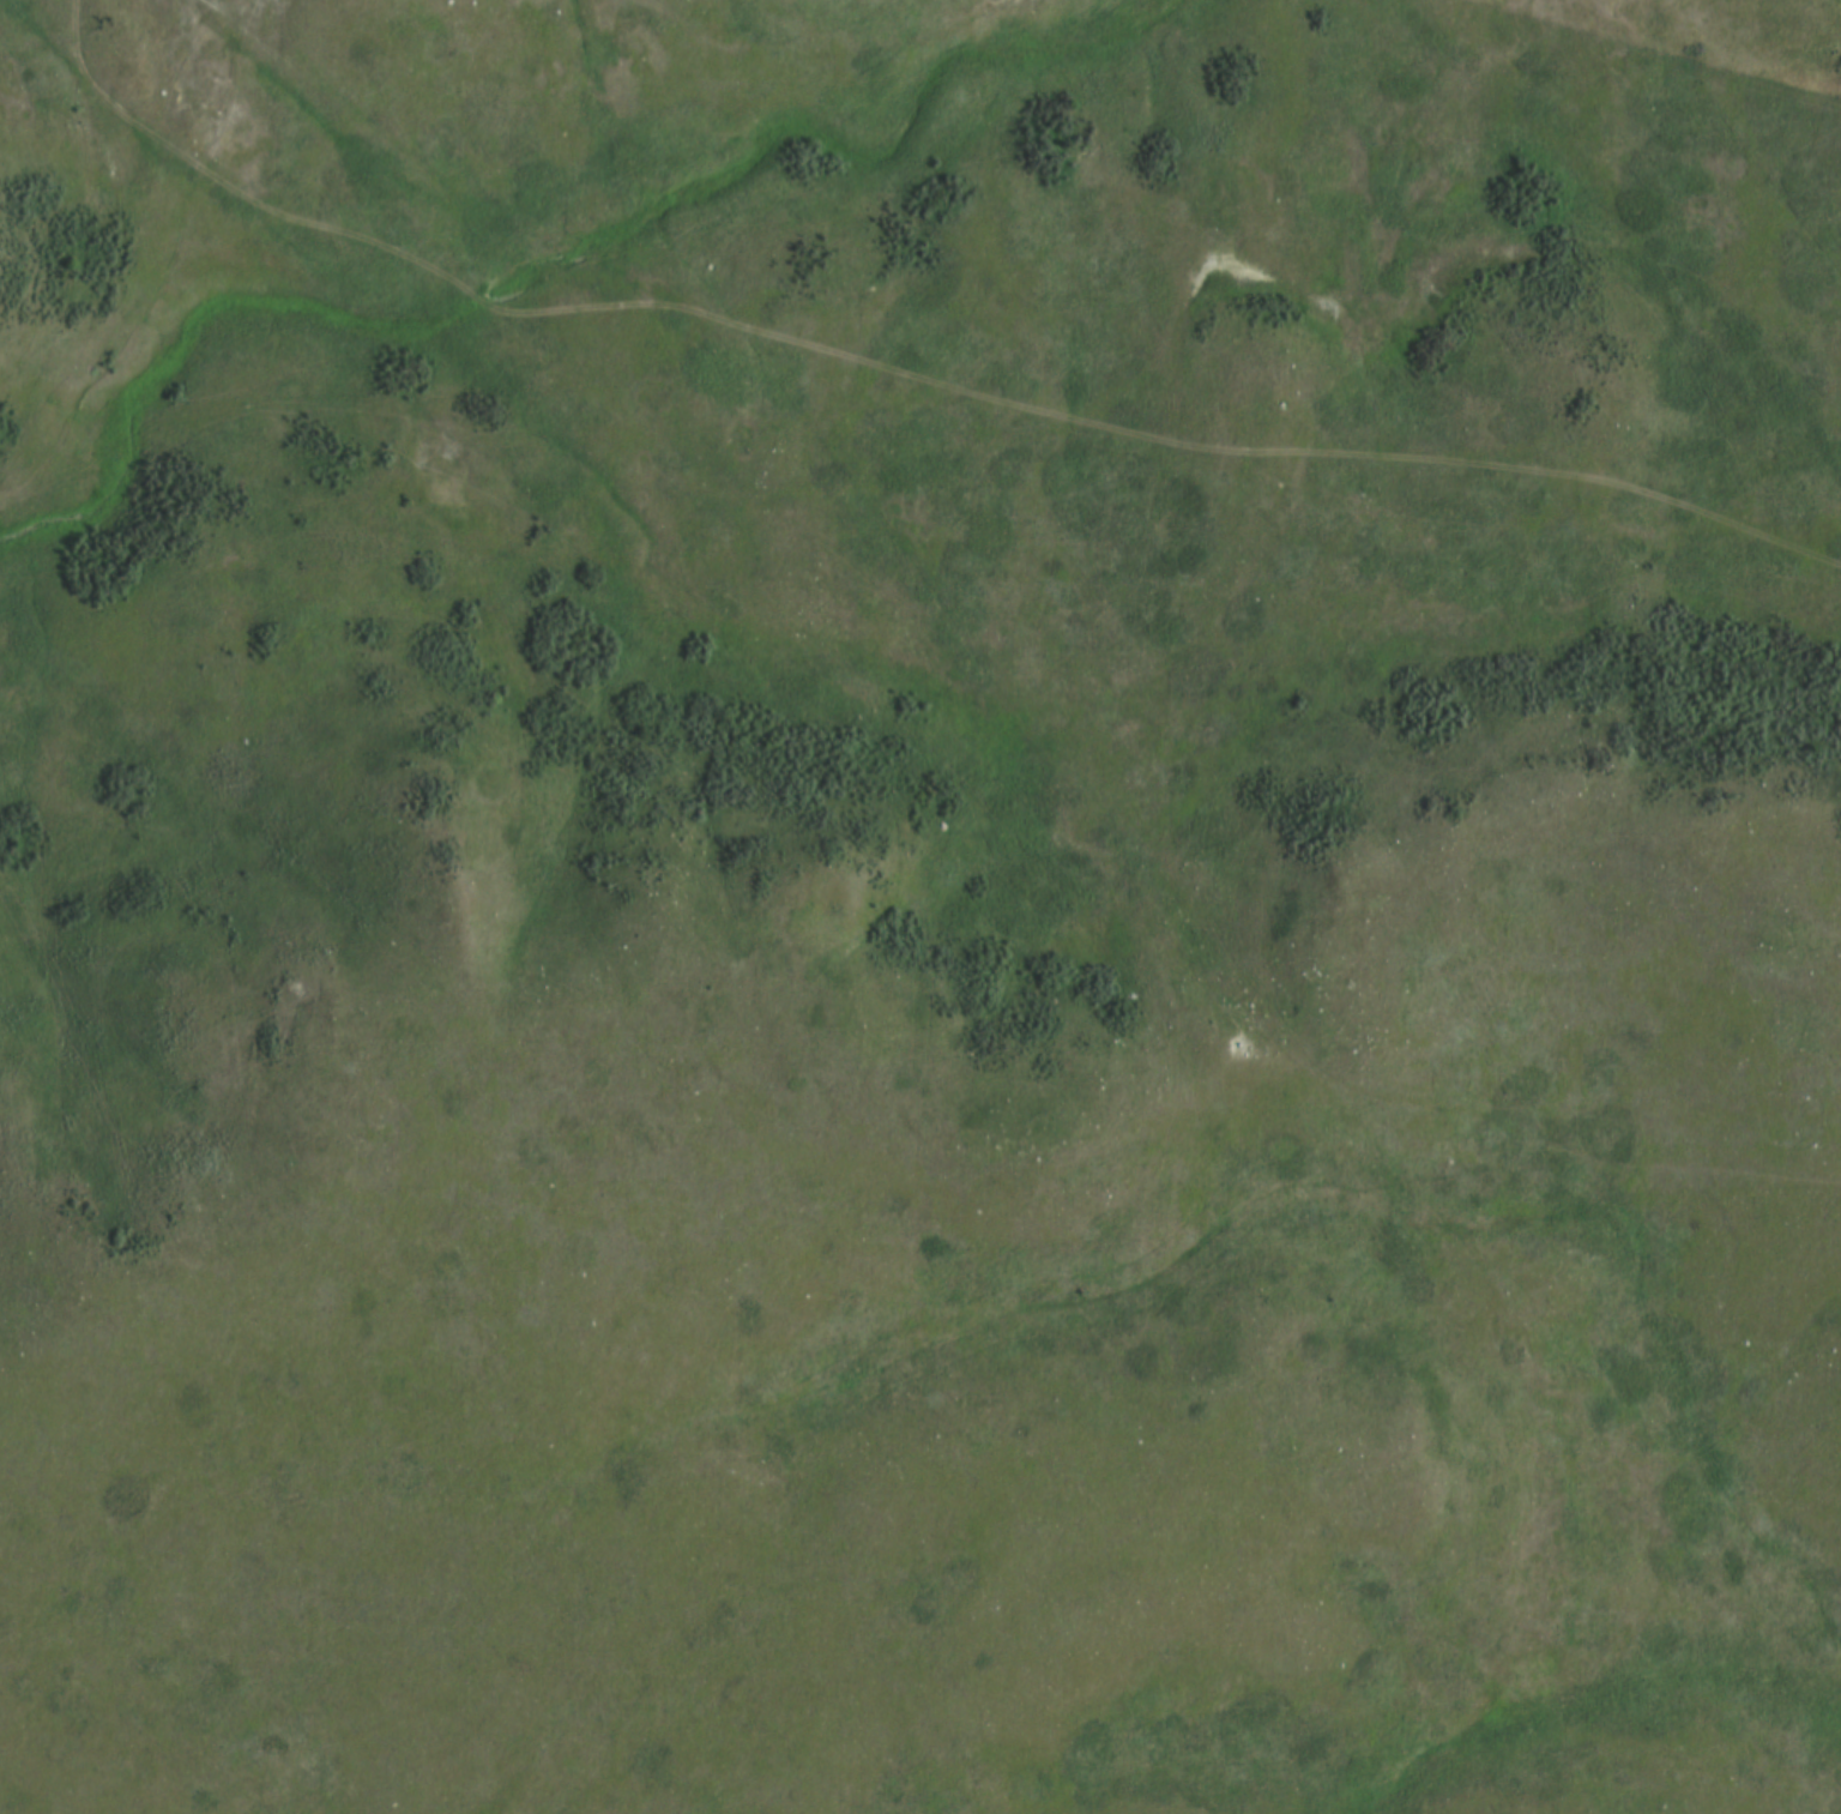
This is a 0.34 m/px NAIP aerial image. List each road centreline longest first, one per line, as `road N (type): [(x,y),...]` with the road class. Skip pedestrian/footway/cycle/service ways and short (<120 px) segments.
road 1 (track): [(73,0),(70,40),(85,72),(153,129),(249,201),(358,231),(461,299),(535,312),(689,306),(753,332),(1073,417),(1231,444),(1588,476),(1840,559)]

